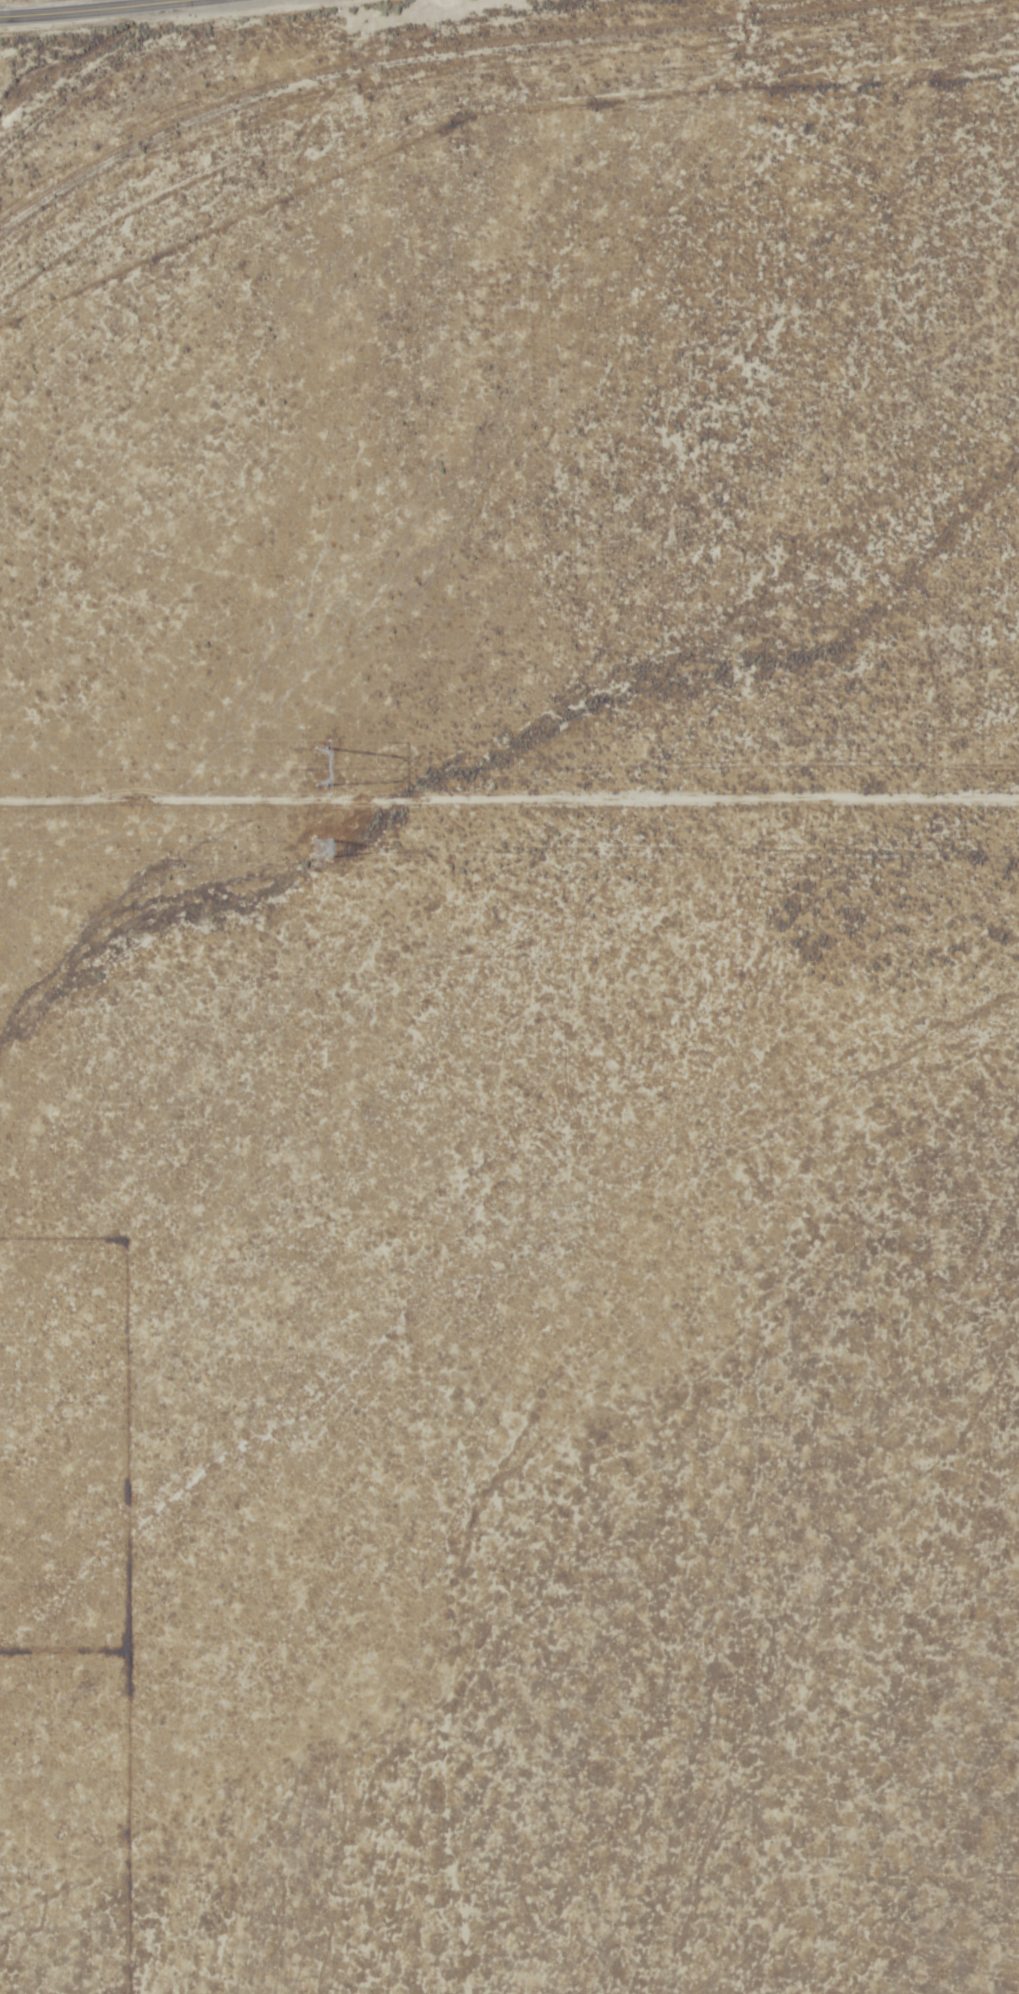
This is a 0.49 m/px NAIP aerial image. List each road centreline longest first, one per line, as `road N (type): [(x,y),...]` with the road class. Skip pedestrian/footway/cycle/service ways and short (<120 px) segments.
road 1 (tertiary): [(126,0),(0,7)]

